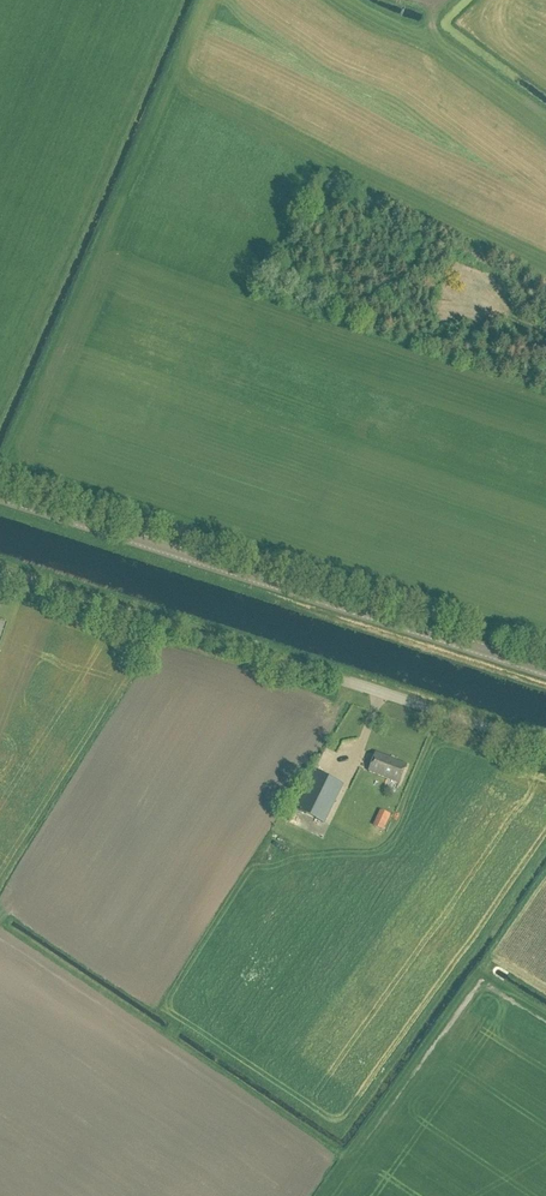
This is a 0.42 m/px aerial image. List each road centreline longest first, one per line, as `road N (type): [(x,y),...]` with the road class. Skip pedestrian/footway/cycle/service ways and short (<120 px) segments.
road 1 (unclassified): [(545,748),(0,571)]
road 2 (tertiary): [(545,671),(0,495)]
road 3 (track): [(402,0),(434,16),(433,29),(545,113)]

